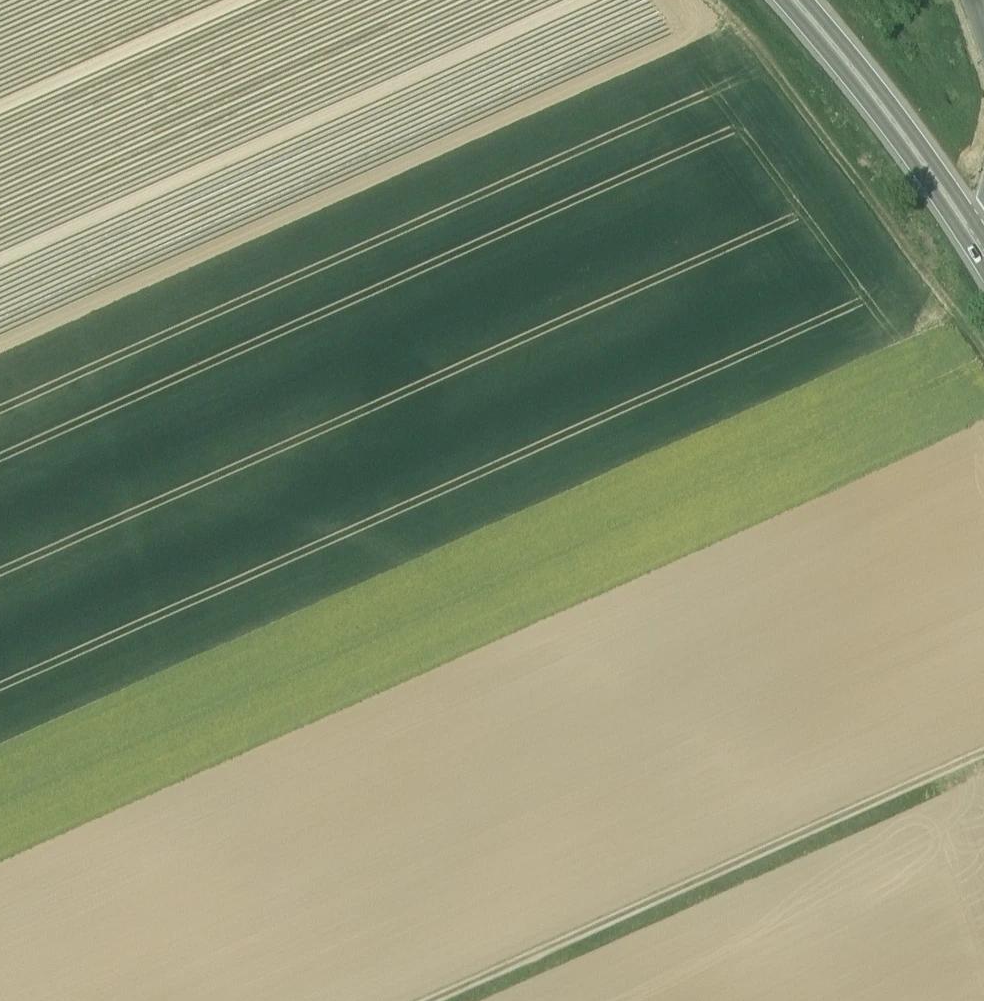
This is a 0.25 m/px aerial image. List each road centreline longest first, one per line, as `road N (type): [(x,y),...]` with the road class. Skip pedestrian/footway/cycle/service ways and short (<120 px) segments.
road 1 (track): [(431,1000),(983,755)]
road 2 (track): [(983,353),(792,85),(715,0)]
road 3 (primary): [(965,219),(798,0)]

